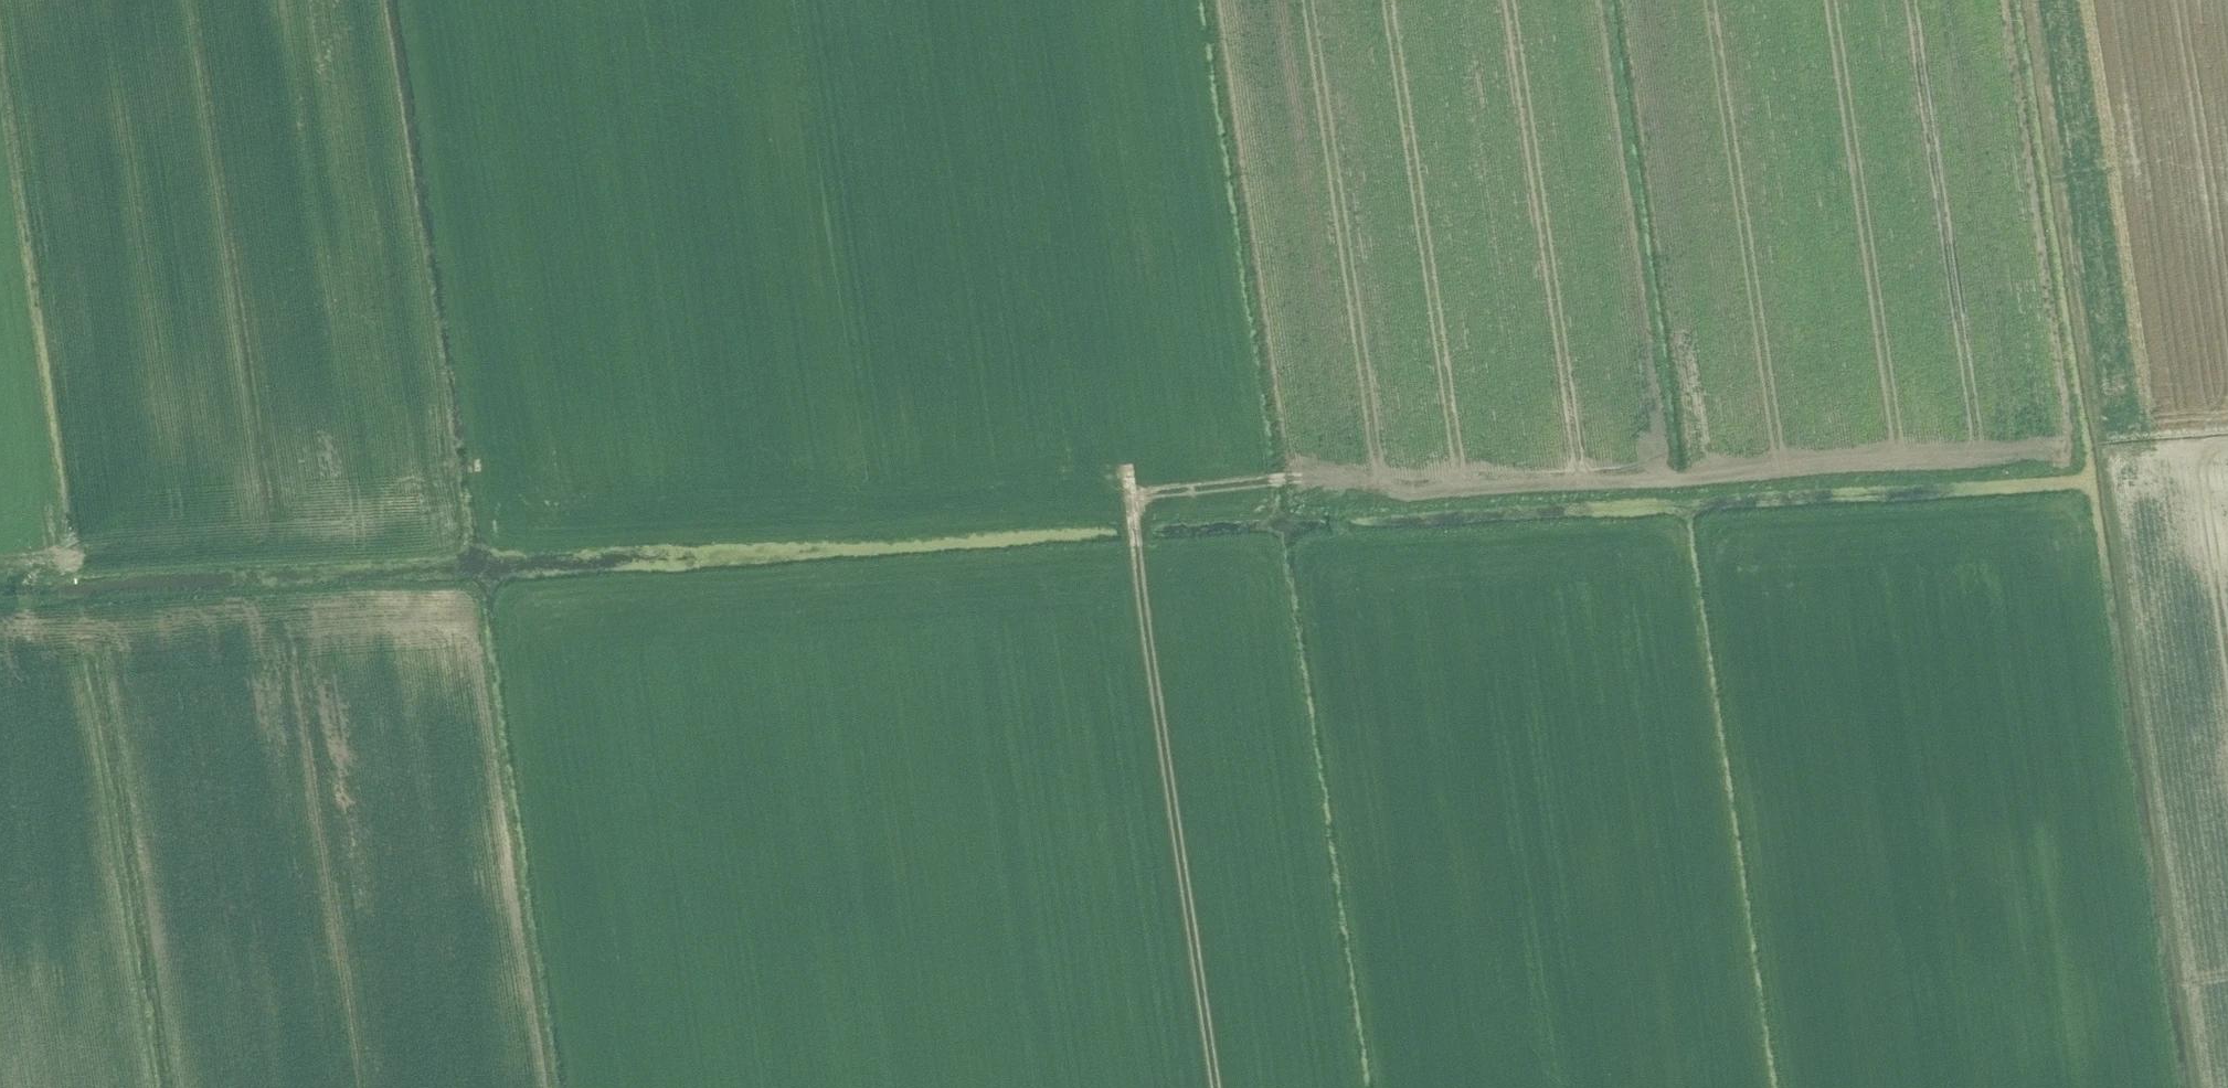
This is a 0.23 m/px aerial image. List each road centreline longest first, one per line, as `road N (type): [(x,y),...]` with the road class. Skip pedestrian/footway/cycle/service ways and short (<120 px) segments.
road 1 (track): [(1225,1087),(1142,558)]
road 2 (track): [(97,1087),(22,594)]

